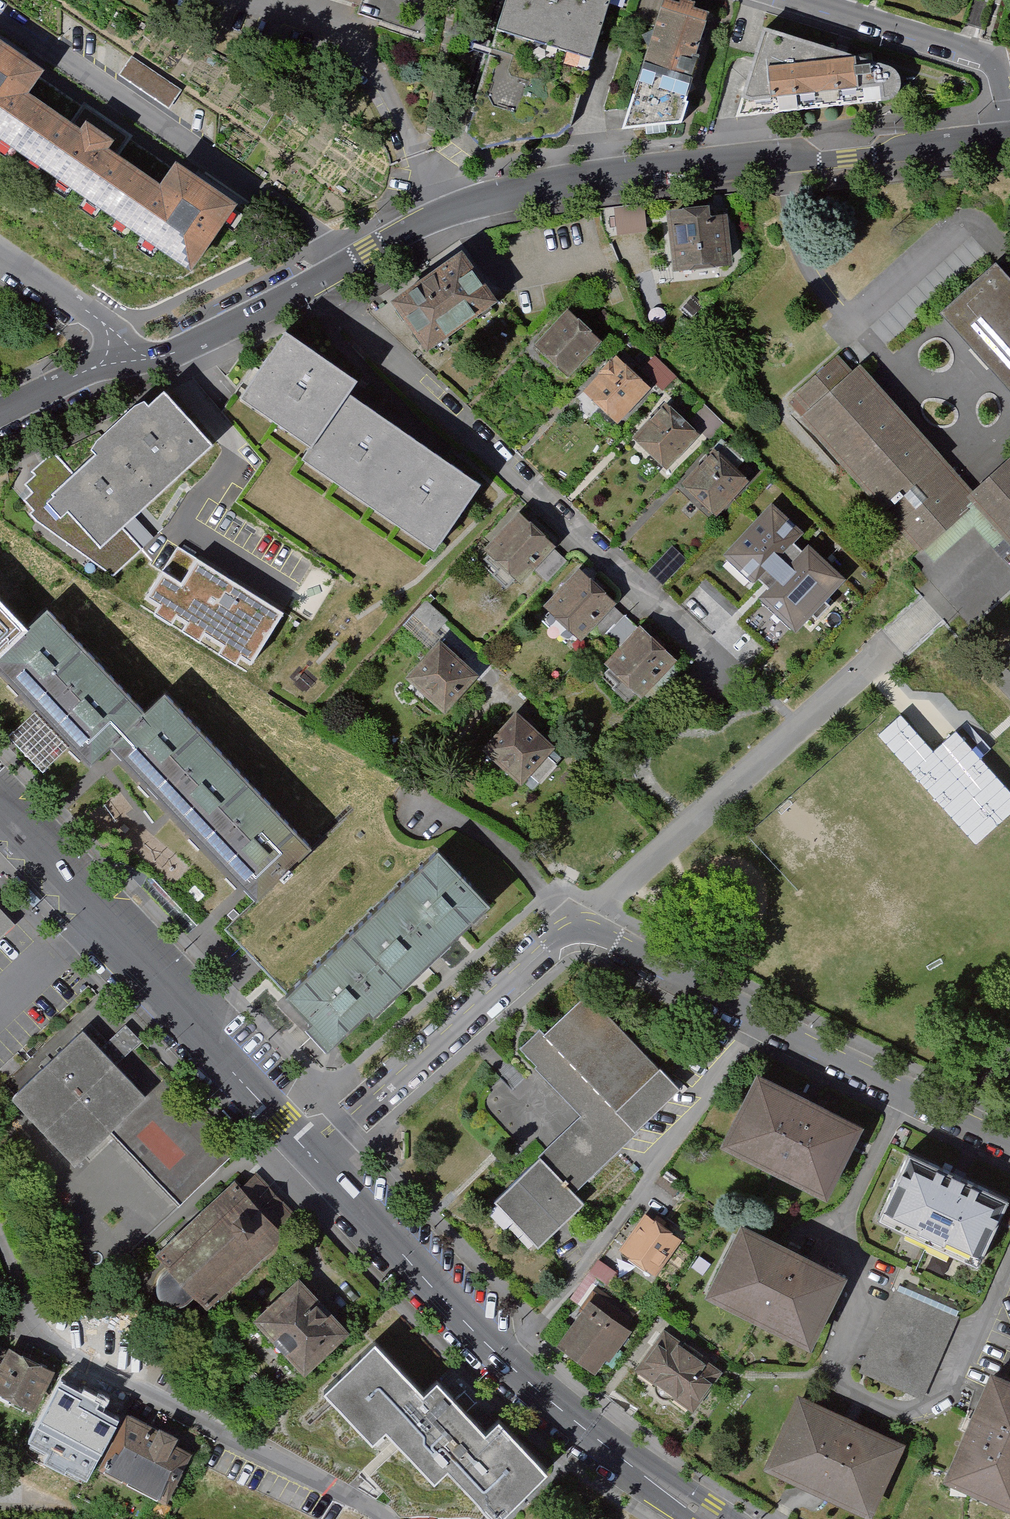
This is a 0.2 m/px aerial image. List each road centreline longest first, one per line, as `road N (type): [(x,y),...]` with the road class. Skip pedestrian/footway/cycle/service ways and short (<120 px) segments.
road 1 (residential): [(313,1159),(547,947),(570,931),(594,928),(1009,1137)]
road 2 (tertiary): [(1009,136),(577,181),(444,215),(354,258)]
road 3 (residential): [(310,282),(712,667)]
road 4 (tertiary): [(711,1518),(597,1439),(490,1349),(313,1159)]
road 5 (tertiary): [(313,1159),(0,811)]
road 6 (residential): [(354,258),(0,13)]
road 7 (residential): [(807,0),(994,57),(1009,114)]
road 8 (tertiary): [(310,282),(163,358),(123,352)]
road 9 (residential): [(123,352),(100,326),(0,258)]
road 10 (tertiary): [(123,352),(0,418)]

